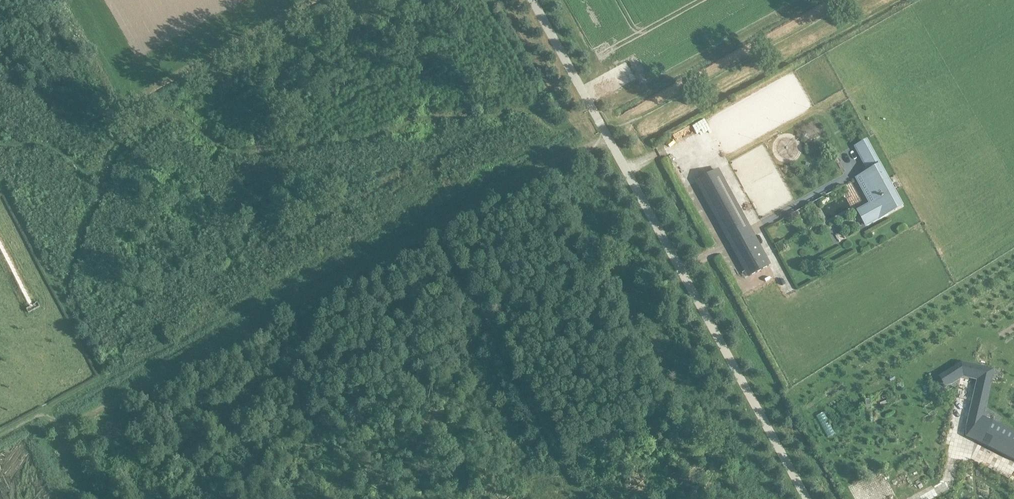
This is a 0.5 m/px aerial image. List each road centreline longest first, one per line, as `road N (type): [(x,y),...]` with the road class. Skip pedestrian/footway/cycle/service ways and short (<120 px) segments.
road 1 (unclassified): [(808,498),(533,0)]
road 2 (track): [(134,390),(585,145)]

